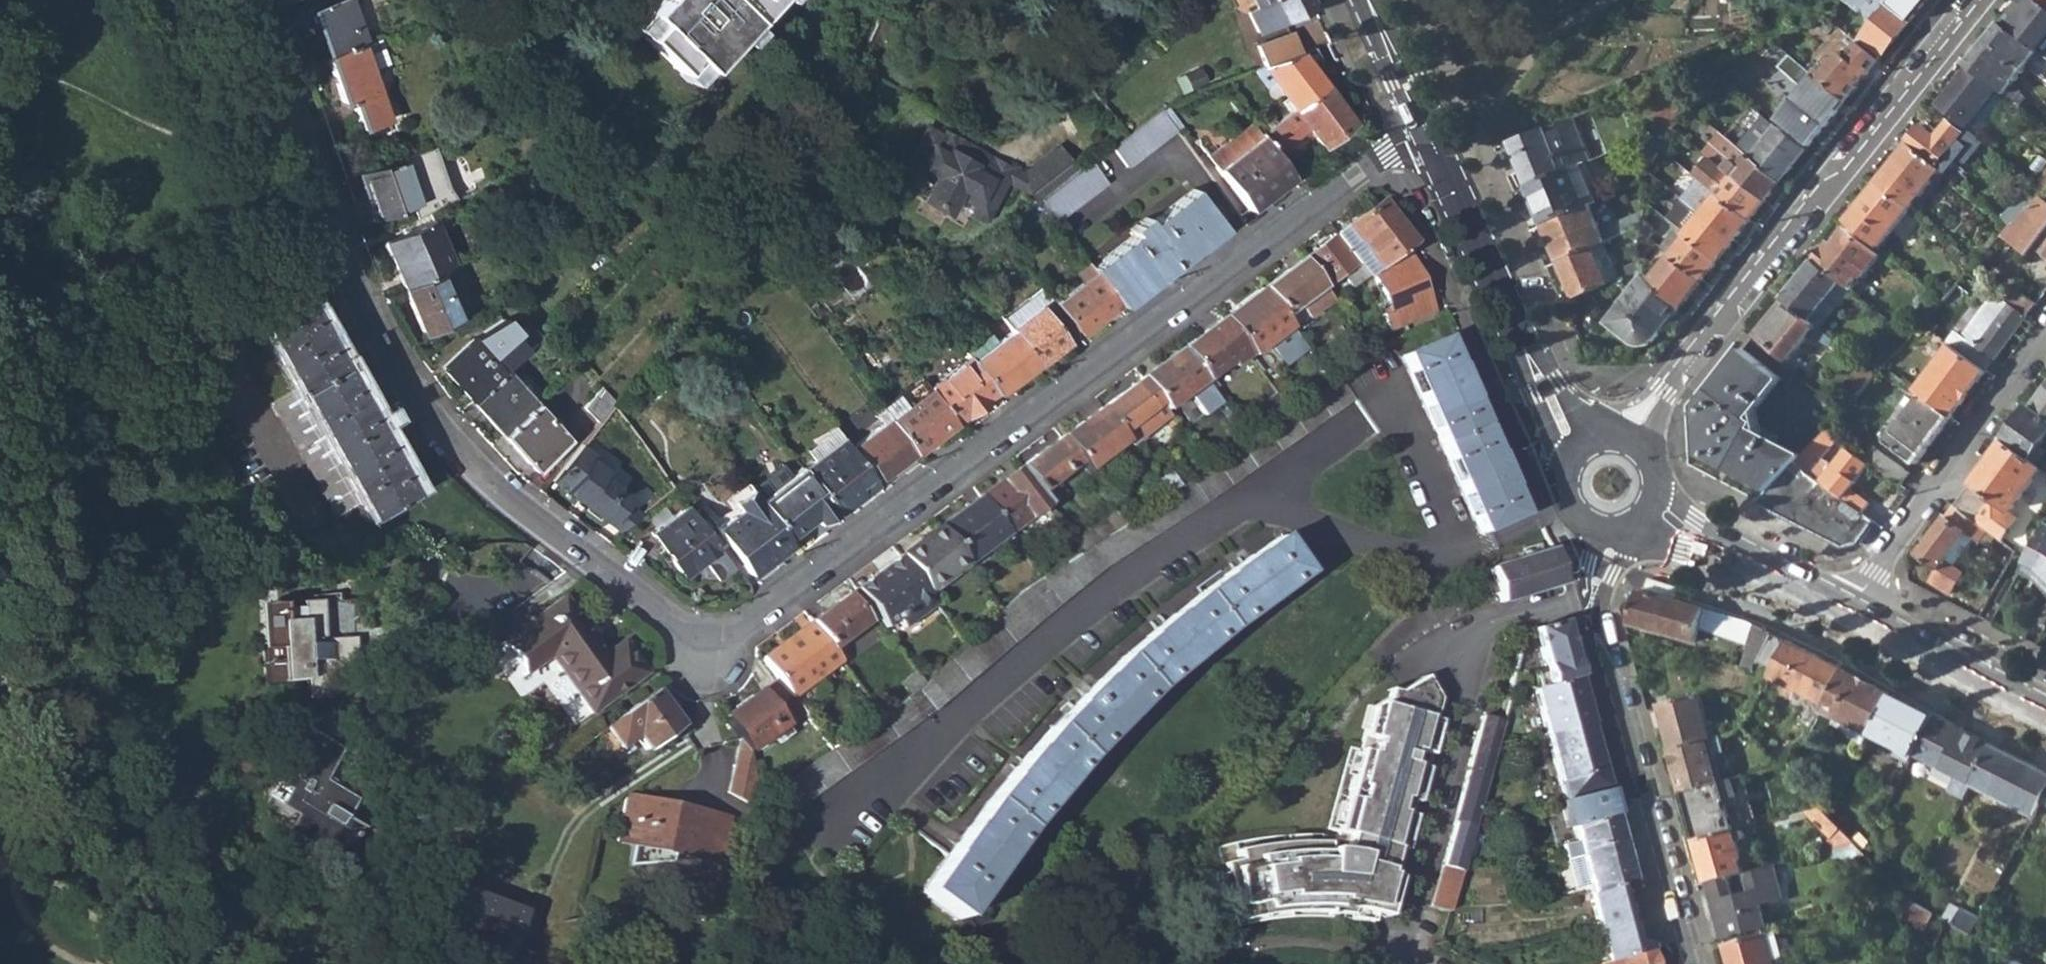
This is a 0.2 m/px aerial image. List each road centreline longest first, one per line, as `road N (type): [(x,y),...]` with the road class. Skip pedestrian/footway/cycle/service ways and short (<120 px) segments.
road 1 (residential): [(1423,123),(714,643),(496,487),(418,401),(352,280),(252,0)]
road 2 (residential): [(1625,440),(1980,0)]
road 3 (residential): [(1590,597),(1489,617),(1400,953)]
road 4 (residential): [(1691,963),(1590,597)]
road 5 (tertiary): [(1423,123),(1576,452)]
road 6 (residential): [(1854,608),(2045,340)]
road 7 (tertiary): [(1652,506),(1690,535),(1854,608)]
road 8 (tertiary): [(1854,608),(2045,709)]
road 9 (tertiary): [(1367,0),(1423,123)]

